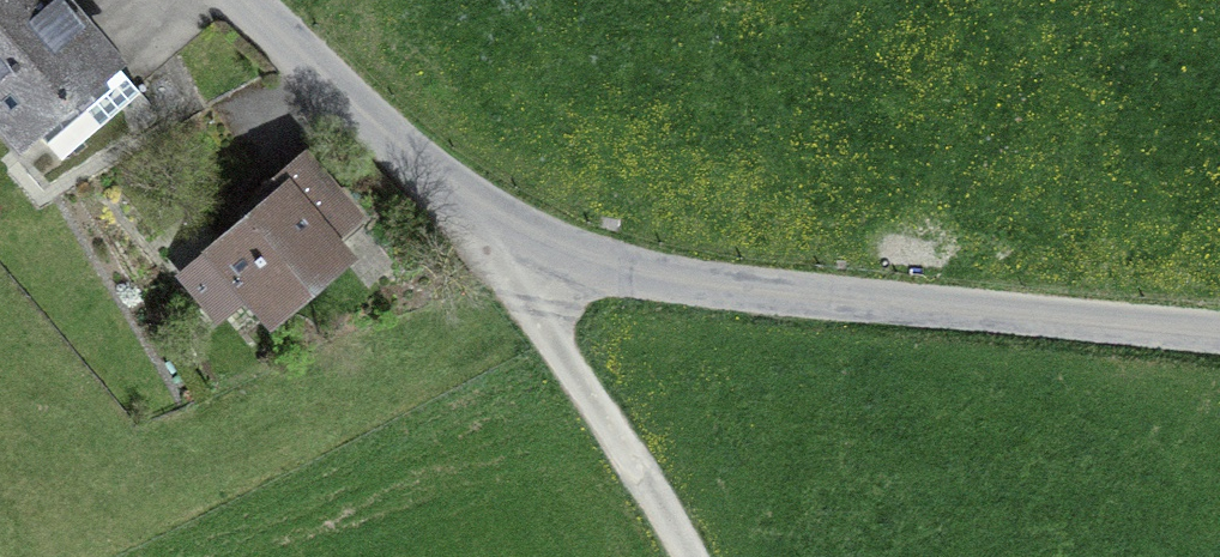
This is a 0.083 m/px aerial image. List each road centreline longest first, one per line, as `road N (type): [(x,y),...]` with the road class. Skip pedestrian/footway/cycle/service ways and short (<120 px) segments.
road 1 (unclassified): [(1219,335),(665,279),(538,237),(447,176),(254,0)]
road 2 (track): [(538,237),(540,295),(572,366),(696,556)]

